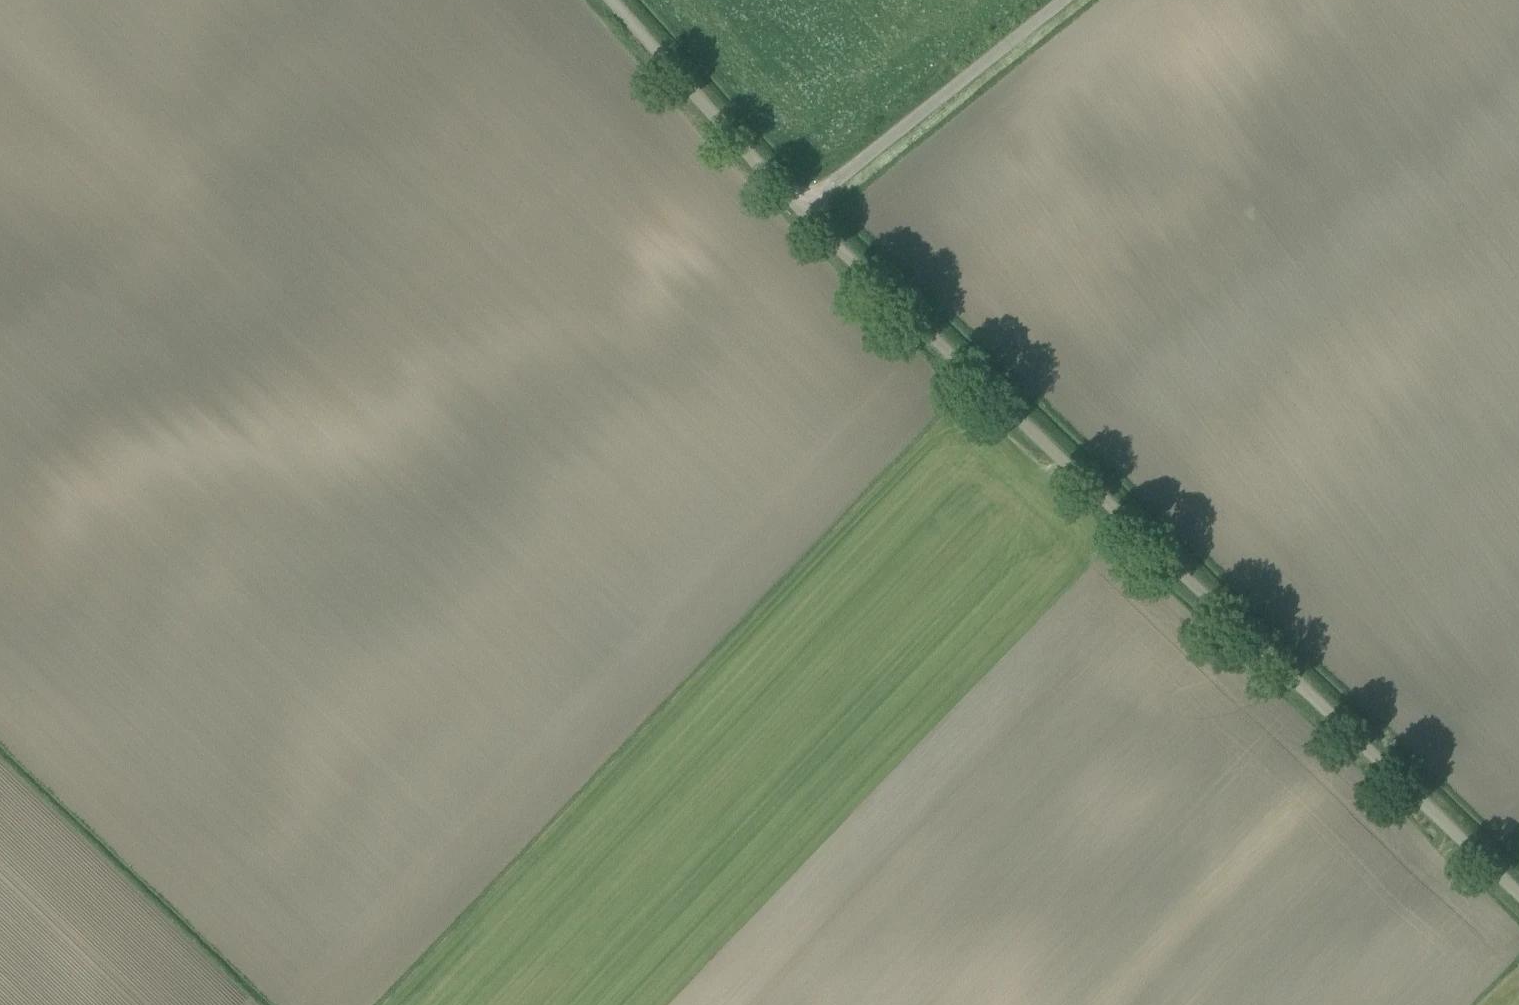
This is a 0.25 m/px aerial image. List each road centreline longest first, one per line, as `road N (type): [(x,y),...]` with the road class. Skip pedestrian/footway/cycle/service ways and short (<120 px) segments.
road 1 (unclassified): [(1518,894),(799,210)]
road 2 (unclassified): [(799,210),(1063,0)]
road 3 (unclassified): [(799,210),(614,0)]

